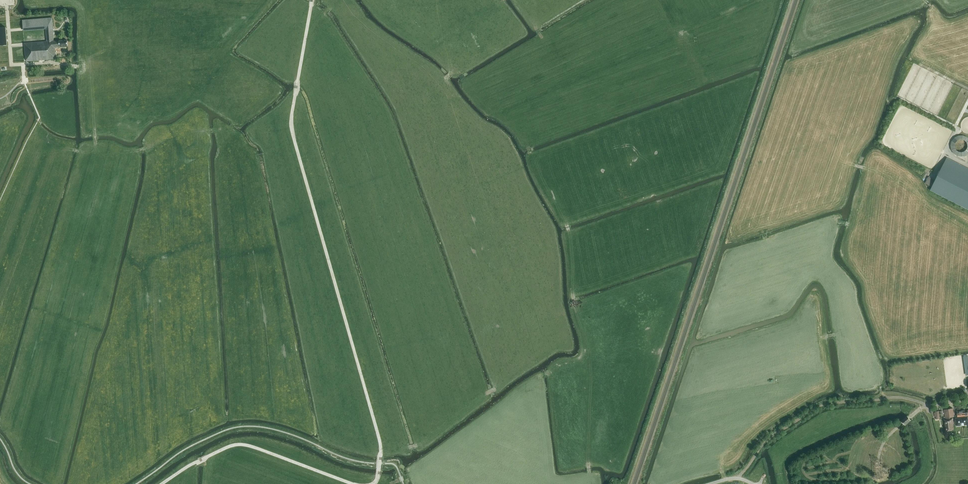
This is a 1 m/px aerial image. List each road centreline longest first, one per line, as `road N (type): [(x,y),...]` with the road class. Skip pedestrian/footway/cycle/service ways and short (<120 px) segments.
road 1 (track): [(374,483),(380,442),(291,126),(312,0)]
road 2 (track): [(32,0),(72,1),(81,11),(82,93),(96,141),(84,152),(29,138)]
road 3 (track): [(161,483),(240,444),(353,483)]

